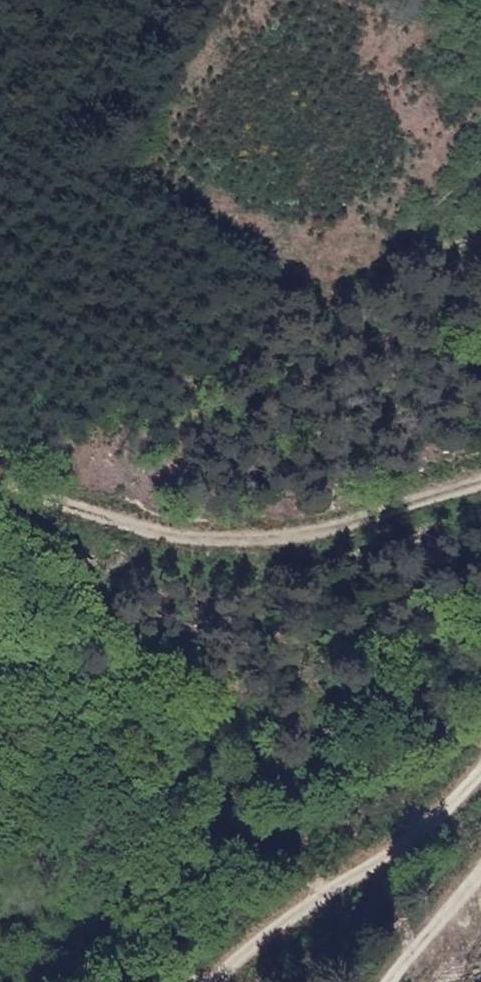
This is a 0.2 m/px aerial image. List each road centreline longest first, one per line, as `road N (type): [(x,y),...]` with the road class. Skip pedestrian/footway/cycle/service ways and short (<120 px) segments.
road 1 (track): [(0,478),(64,511),(186,527),(362,517),(480,485)]
road 2 (track): [(480,780),(222,967),(212,981)]
road 3 (track): [(480,241),(441,241),(414,224),(480,140)]
road 4 (track): [(480,863),(387,981)]

